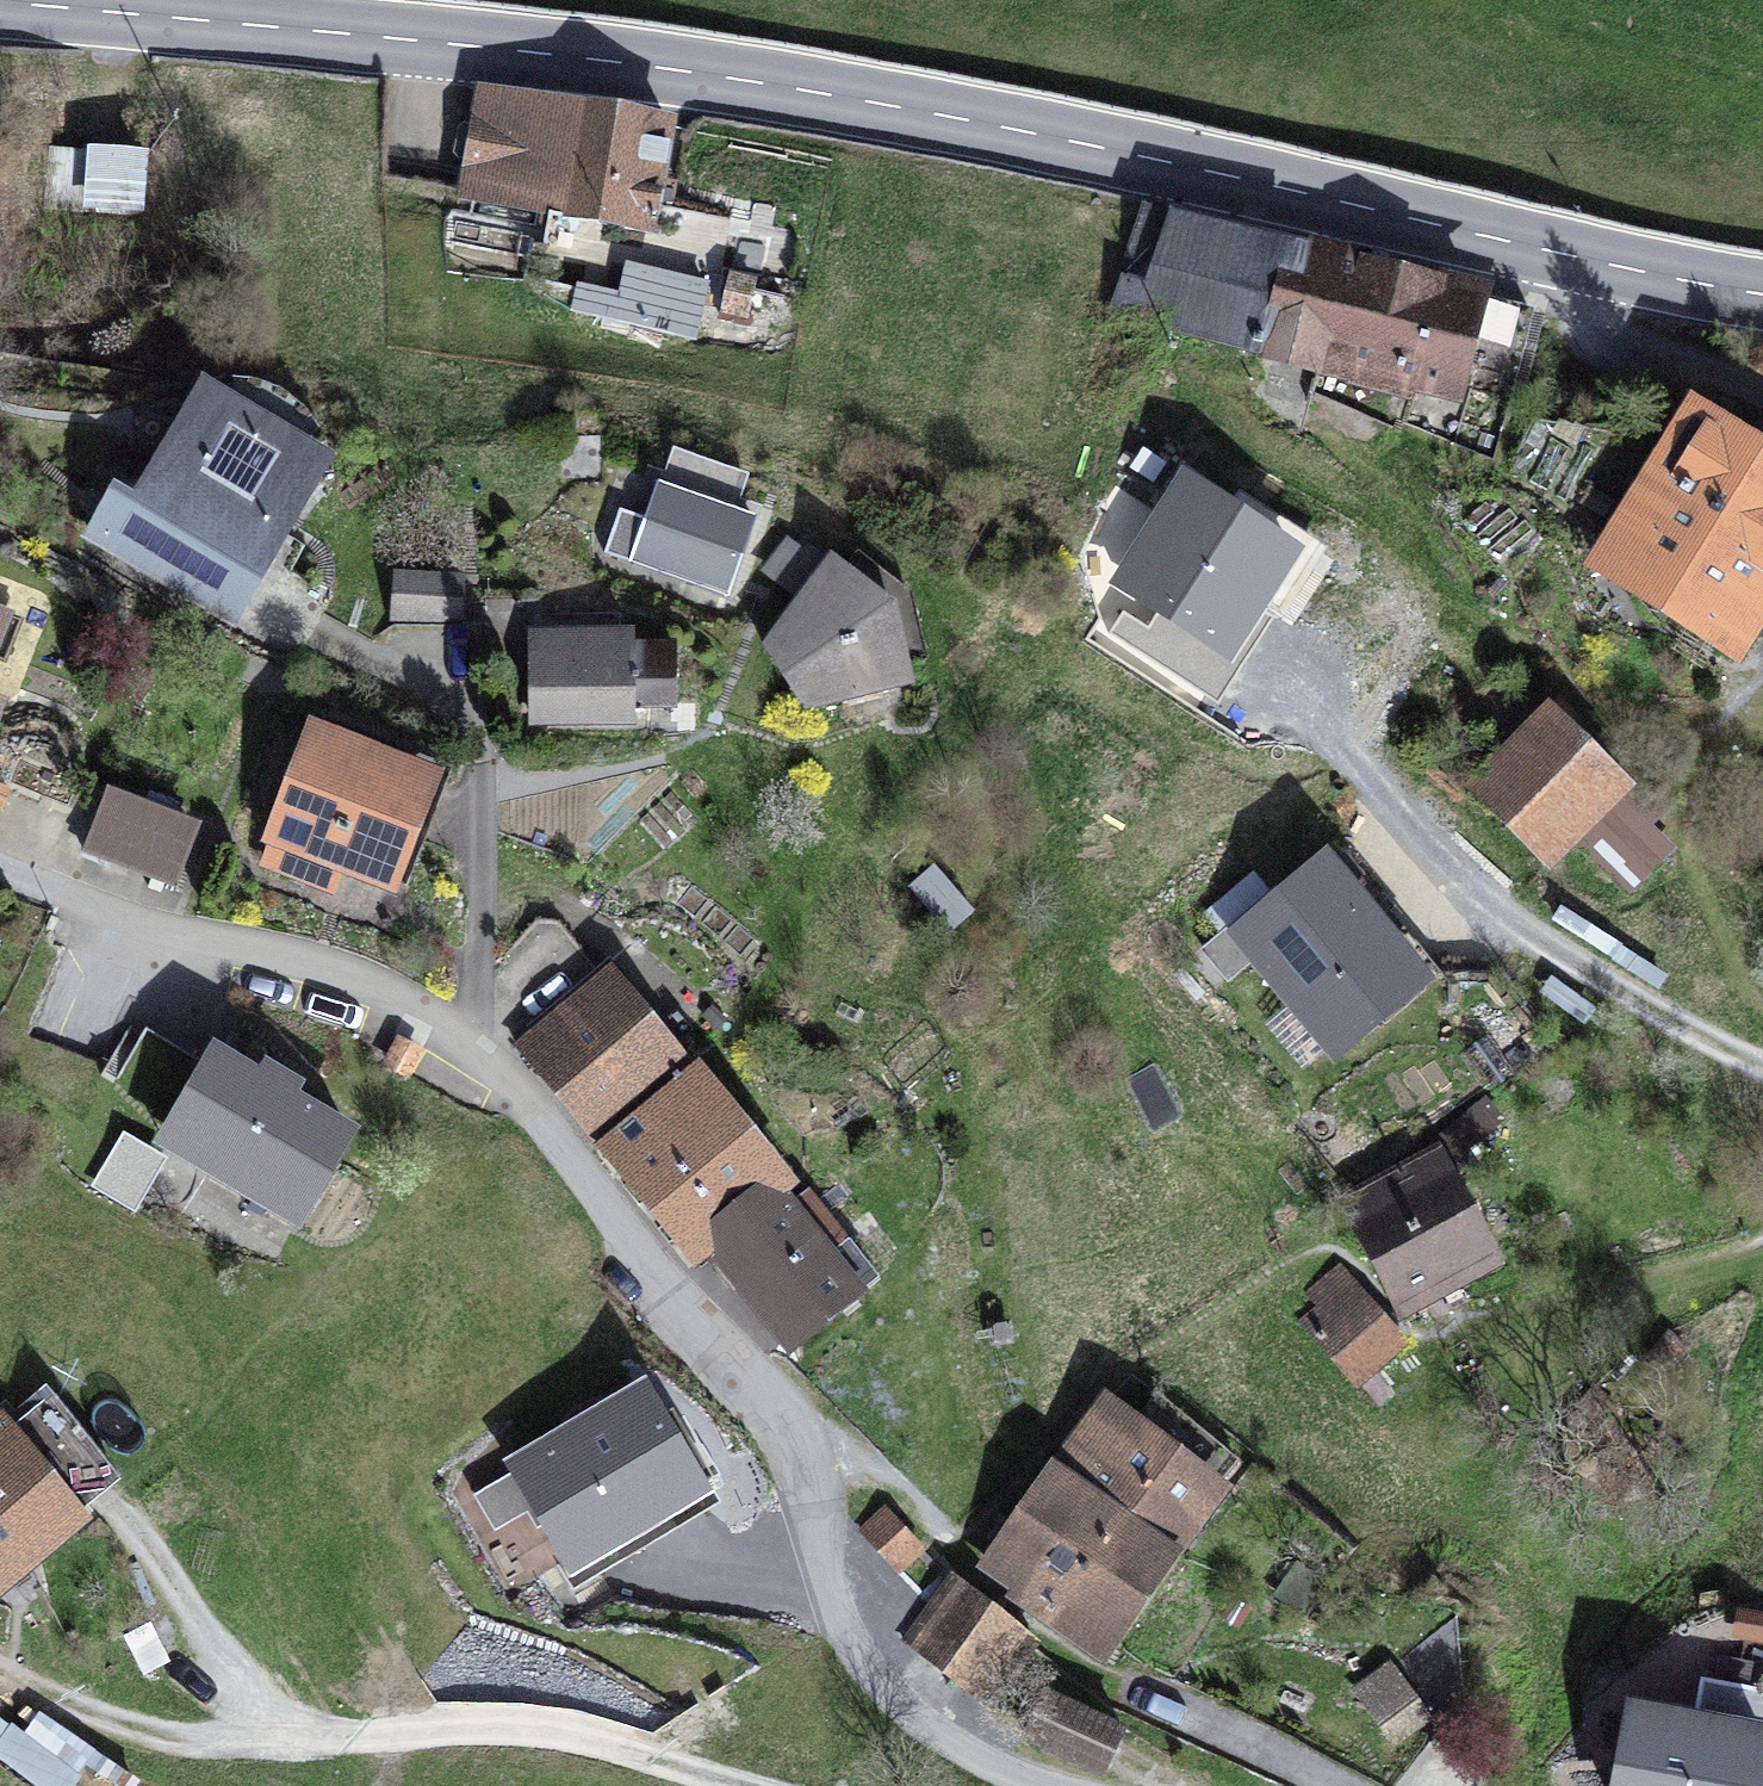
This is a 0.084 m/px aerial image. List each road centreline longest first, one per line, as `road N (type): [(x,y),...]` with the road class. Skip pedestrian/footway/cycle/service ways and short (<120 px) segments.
road 1 (primary): [(1762,293),(1048,136),(785,88),(449,45),(0,2)]
road 2 (residential): [(1049,1785),(965,1757),(901,1708),(865,1665),(823,1572),(806,1441),(619,1224),(527,1094),(476,1048),(416,1004),(351,972),(132,924),(0,875)]
road 3 (track): [(1116,1684),(1047,1640),(974,1576),(950,1541)]

